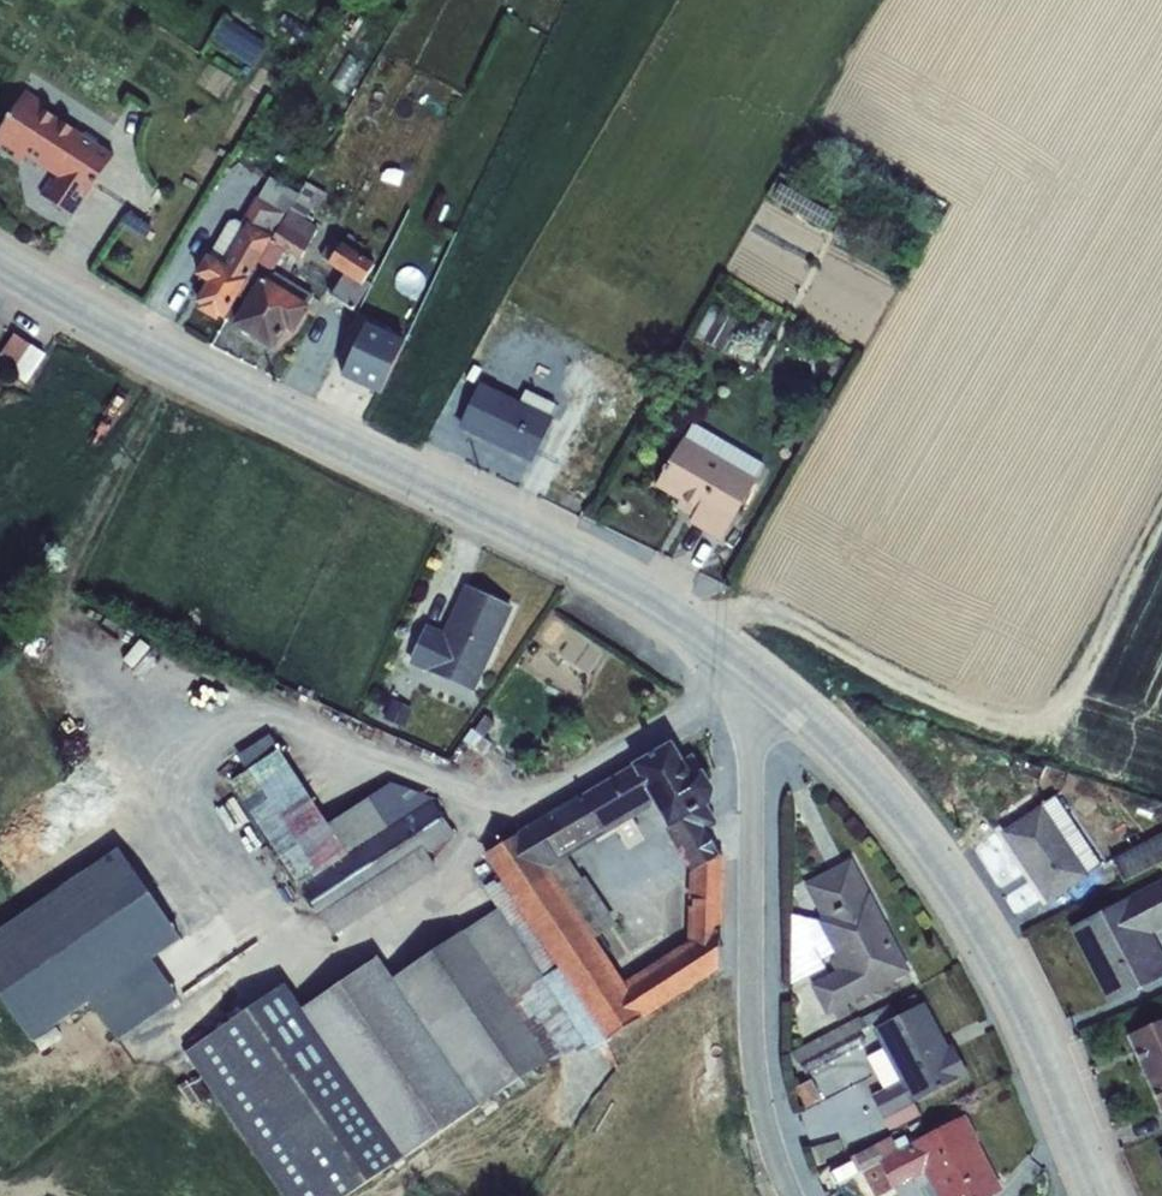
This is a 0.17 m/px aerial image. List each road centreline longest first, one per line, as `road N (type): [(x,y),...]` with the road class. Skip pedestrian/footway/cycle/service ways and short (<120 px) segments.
road 1 (tertiary): [(750,680),(683,622),(578,561),(0,271)]
road 2 (tertiary): [(1093,1195),(1035,1041),(948,880),(837,752),(750,680)]
road 3 (track): [(683,622),(750,602),(995,729),(1052,697),(1161,509)]
road 4 (unclassified): [(750,680),(754,1069),(770,1145),(792,1195)]

